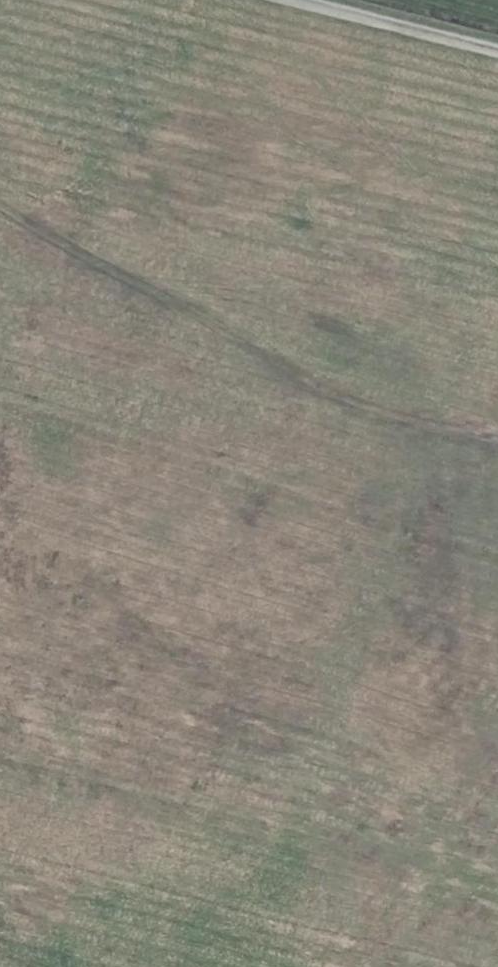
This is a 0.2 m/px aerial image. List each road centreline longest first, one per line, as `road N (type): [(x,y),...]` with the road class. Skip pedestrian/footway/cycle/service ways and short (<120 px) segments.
road 1 (track): [(497,433),(321,394),(0,200)]
road 2 (track): [(335,966),(497,731)]

